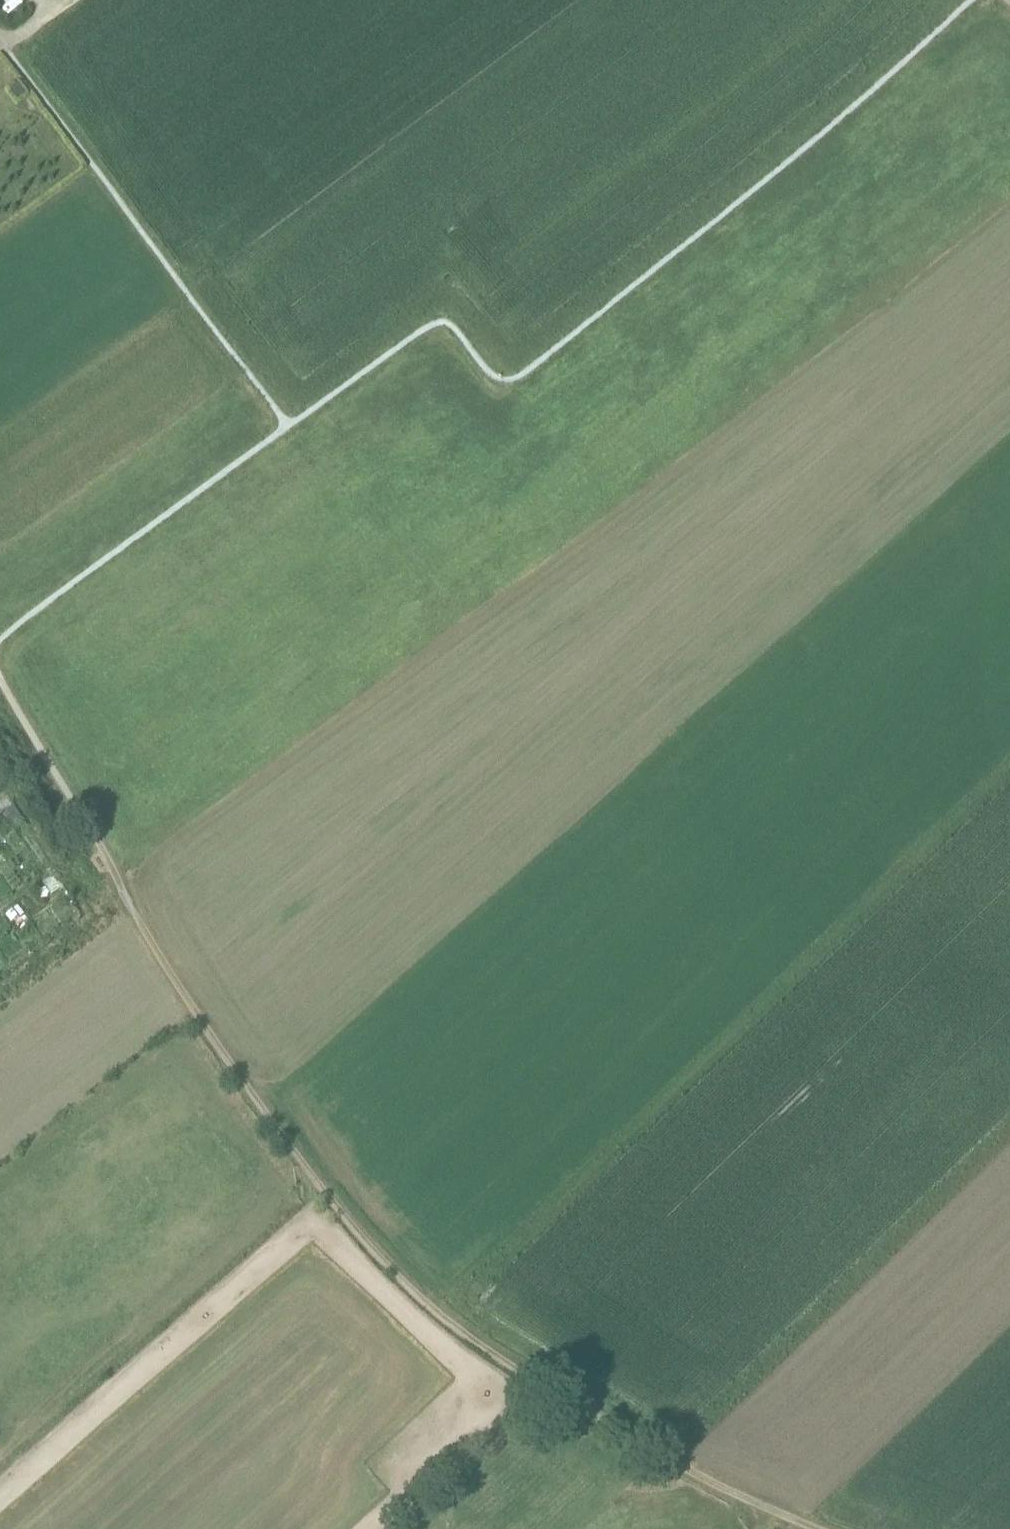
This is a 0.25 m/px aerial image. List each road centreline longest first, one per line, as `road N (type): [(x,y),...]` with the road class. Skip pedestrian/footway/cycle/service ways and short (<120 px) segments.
road 1 (track): [(817,1528),(681,1466),(502,1367),(369,1251),(218,1053),(0,684)]

